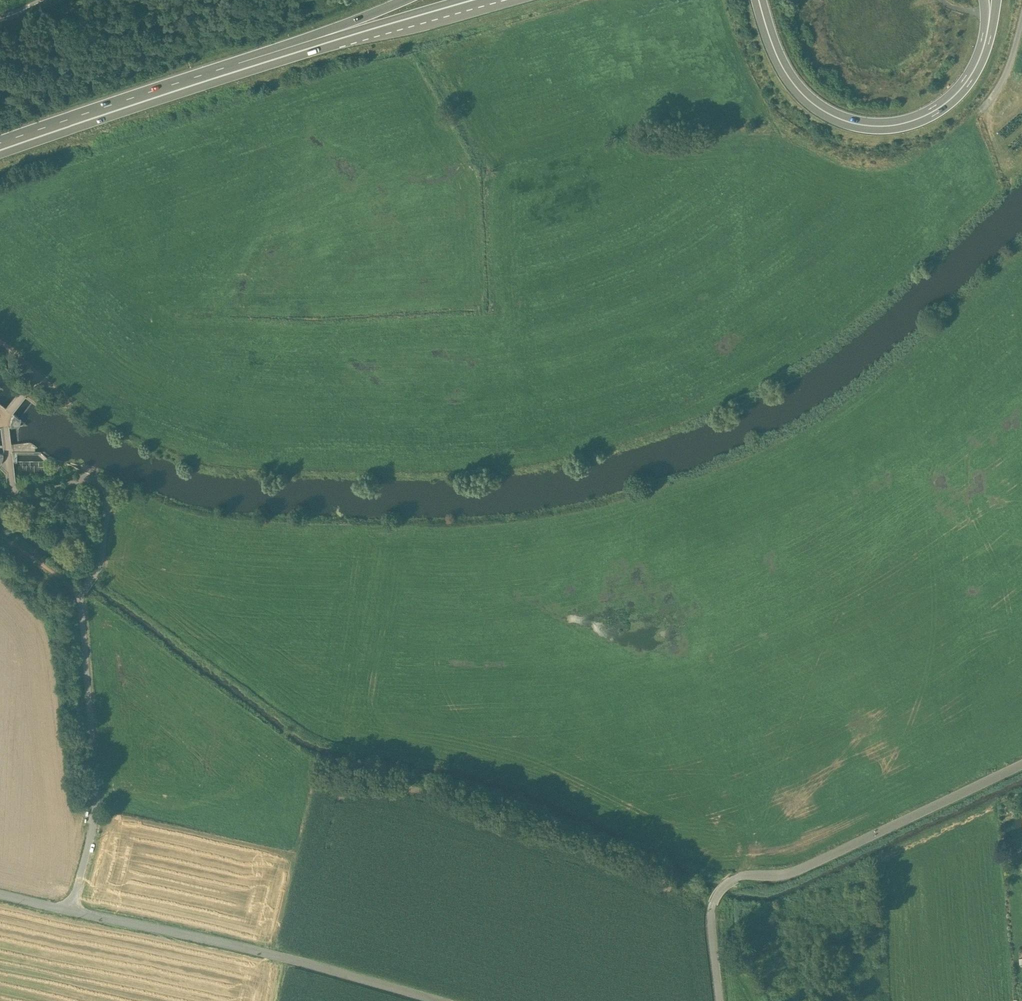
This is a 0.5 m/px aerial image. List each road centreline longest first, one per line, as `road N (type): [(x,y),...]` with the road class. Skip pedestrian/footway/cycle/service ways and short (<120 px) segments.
road 1 (trunk): [(0,154),(504,0)]
road 2 (unclassified): [(1021,761),(800,866),(730,875),(710,902),(719,1000)]
road 3 (trunk): [(756,0),(777,55),(815,104),(844,118),(900,124),(928,116),(970,83),(998,0)]
road 4 (unclassified): [(438,1000),(70,909)]
road 5 (trunk): [(984,0),(970,69),(947,96),(890,115),(839,107),(821,95),(783,50),(766,0)]
road 6 (unclassified): [(81,596),(96,807),(70,909)]
road 7 (trunk): [(461,0),(226,68)]
road 8 (trunk): [(226,68),(0,140)]
road 9 (trunk): [(405,0),(226,68)]

